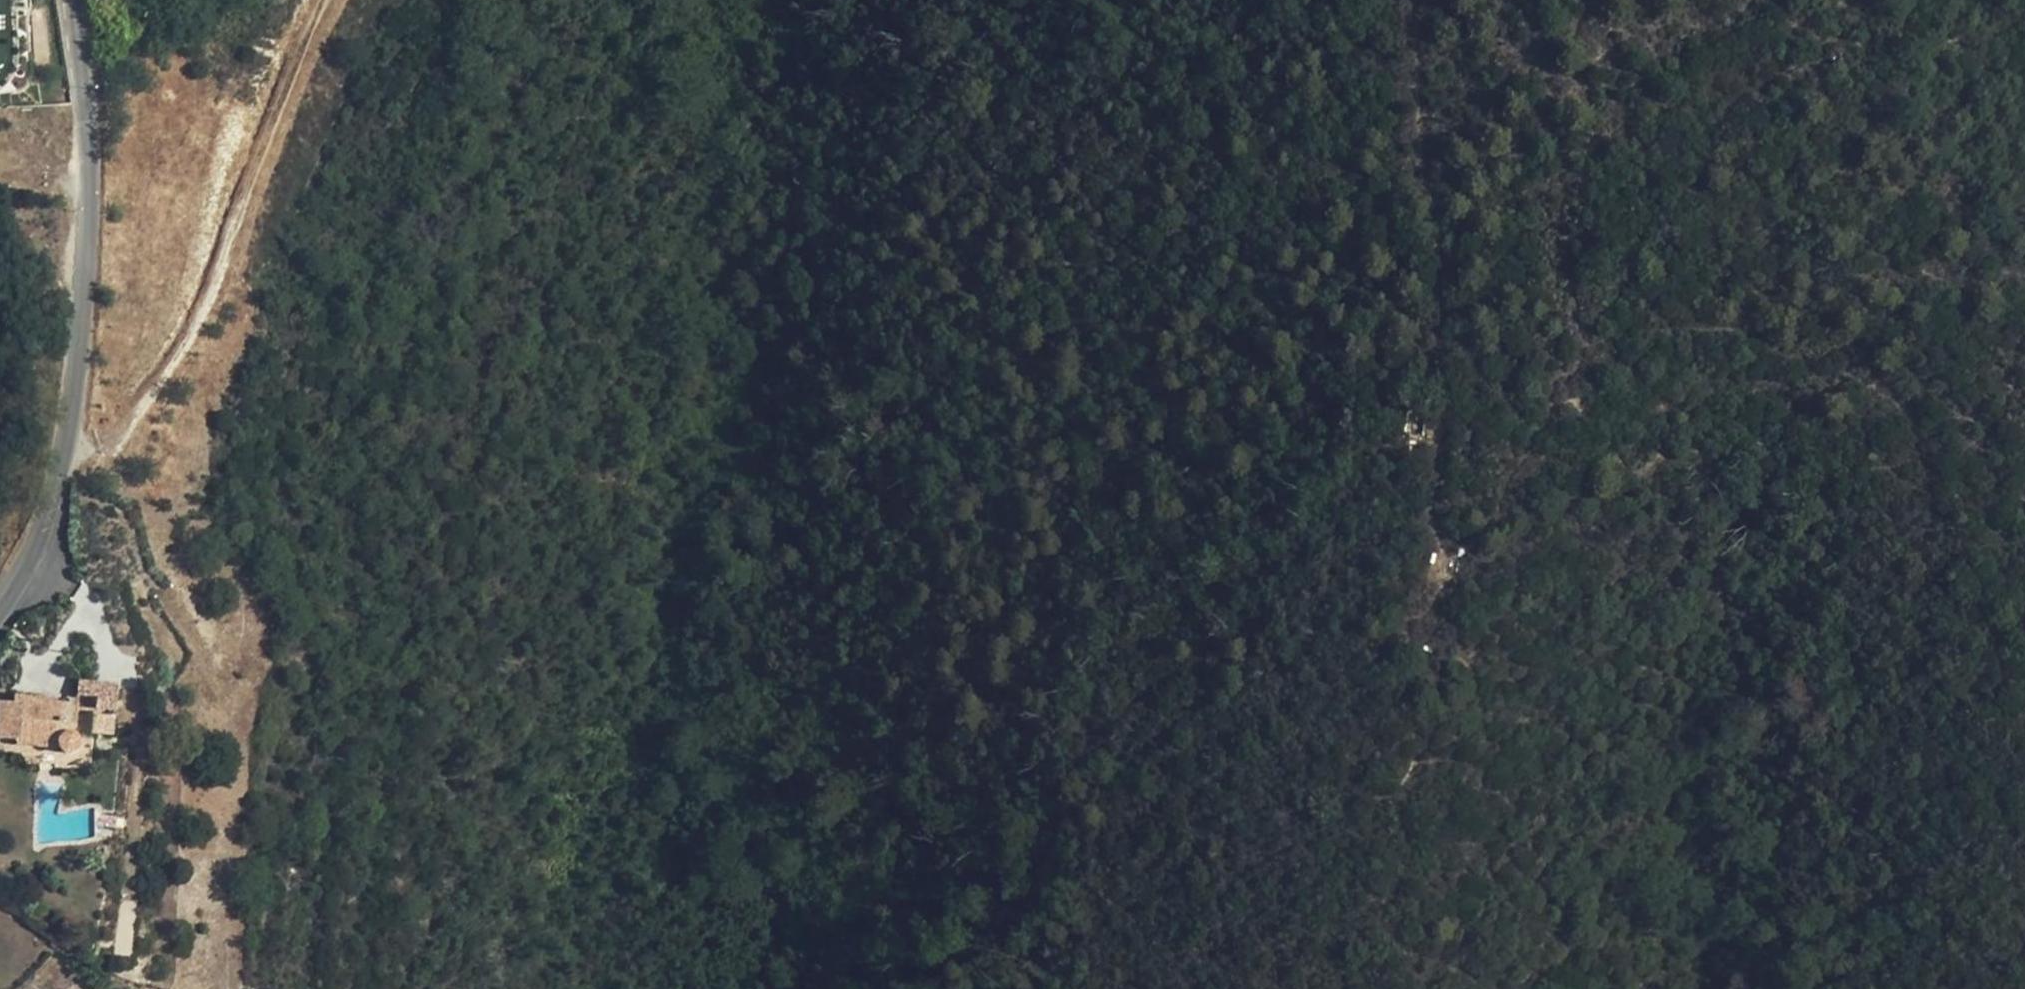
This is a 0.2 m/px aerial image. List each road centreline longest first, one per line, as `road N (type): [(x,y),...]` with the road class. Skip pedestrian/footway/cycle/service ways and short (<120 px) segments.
road 1 (unclassified): [(78,0),(87,179),(68,429),(43,524),(0,604)]
road 2 (track): [(326,0),(185,342),(135,423),(97,446),(62,454)]

